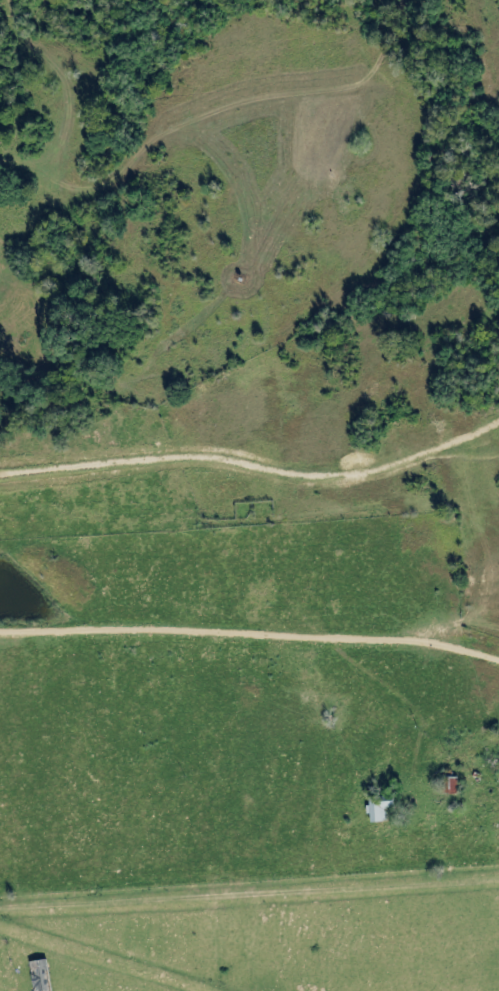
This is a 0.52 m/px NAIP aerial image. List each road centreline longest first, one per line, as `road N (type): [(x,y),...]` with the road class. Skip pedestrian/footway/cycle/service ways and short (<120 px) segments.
road 1 (residential): [(0,631),(412,644),(498,663)]
road 2 (residential): [(0,911),(498,885)]
road 3 (residential): [(0,236),(187,131),(363,89),(403,0)]

